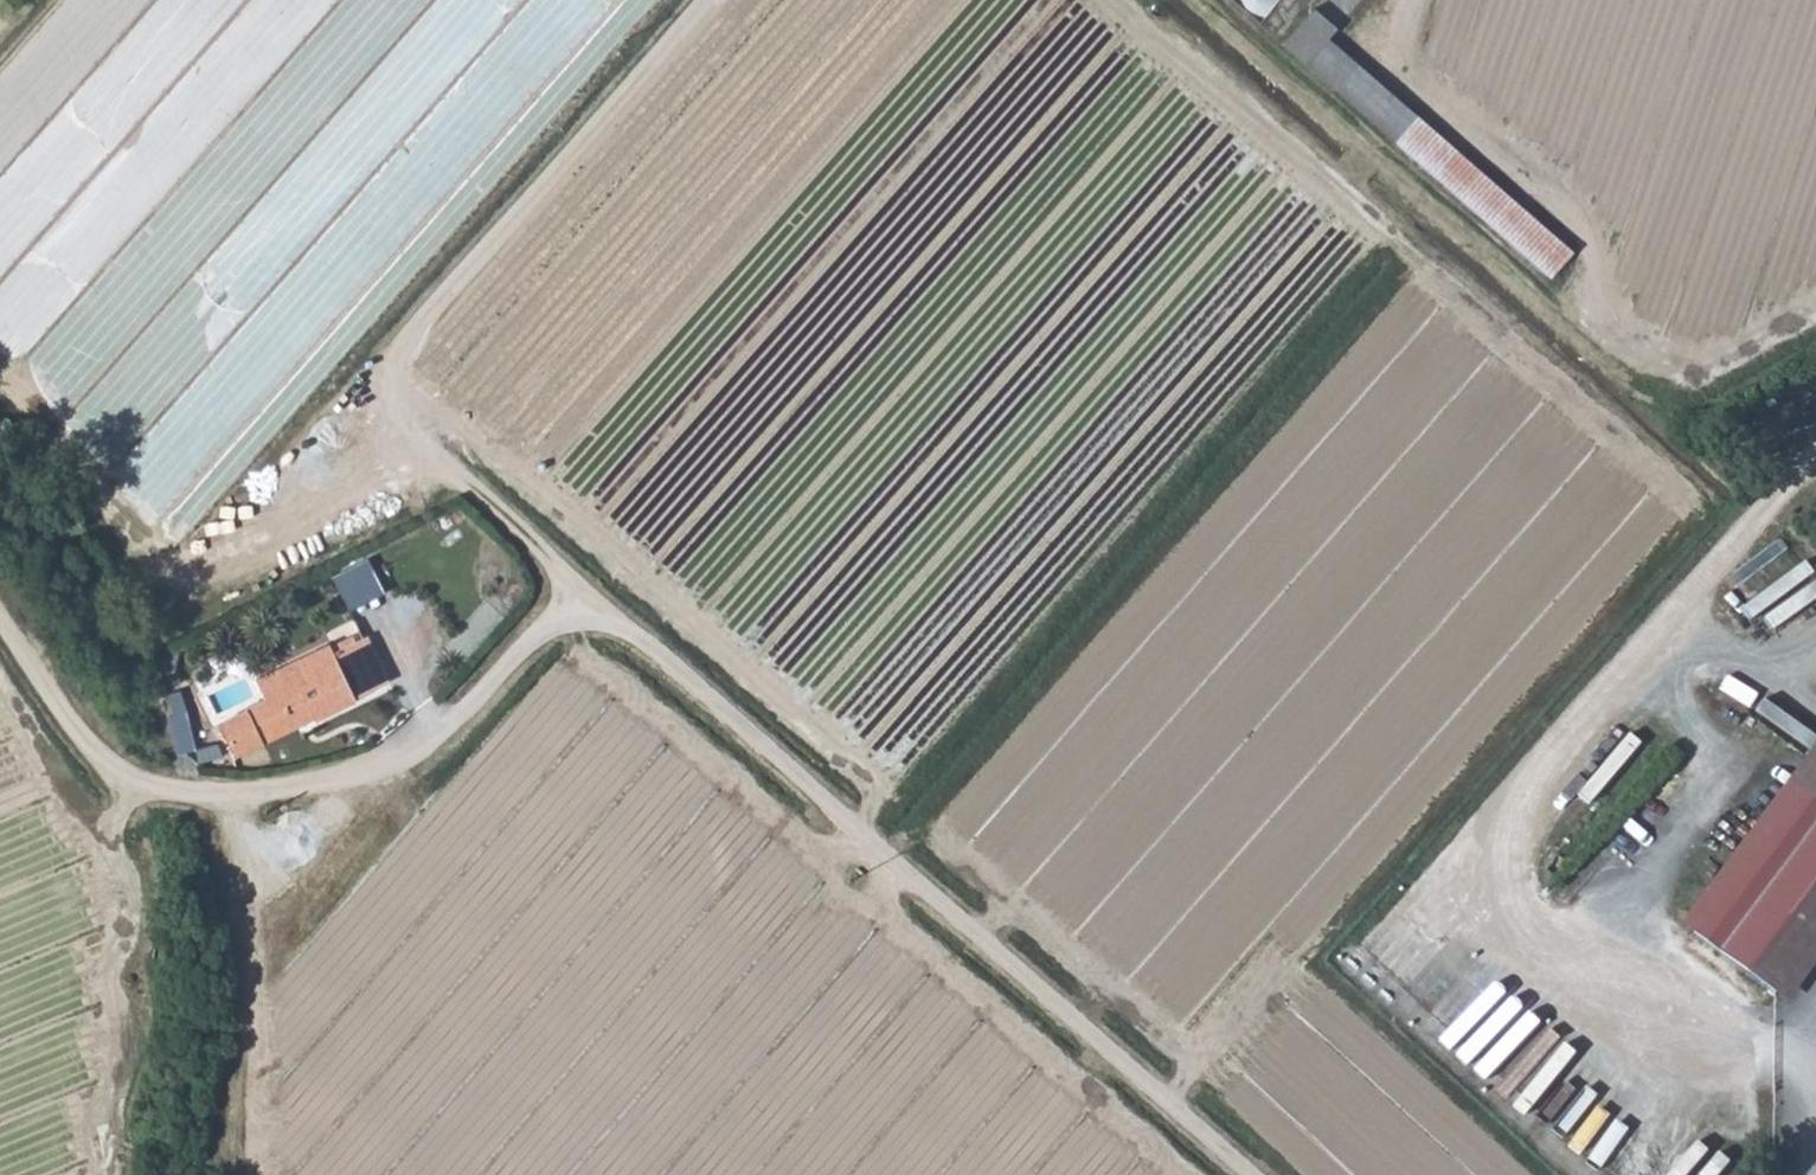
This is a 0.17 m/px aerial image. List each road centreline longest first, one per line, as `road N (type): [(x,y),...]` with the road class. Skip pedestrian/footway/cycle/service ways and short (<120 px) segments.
road 1 (track): [(585,587),(1248,1174)]
road 2 (unclassified): [(585,587),(426,744),(329,782),(240,798),(162,794),(122,782),(0,616)]

